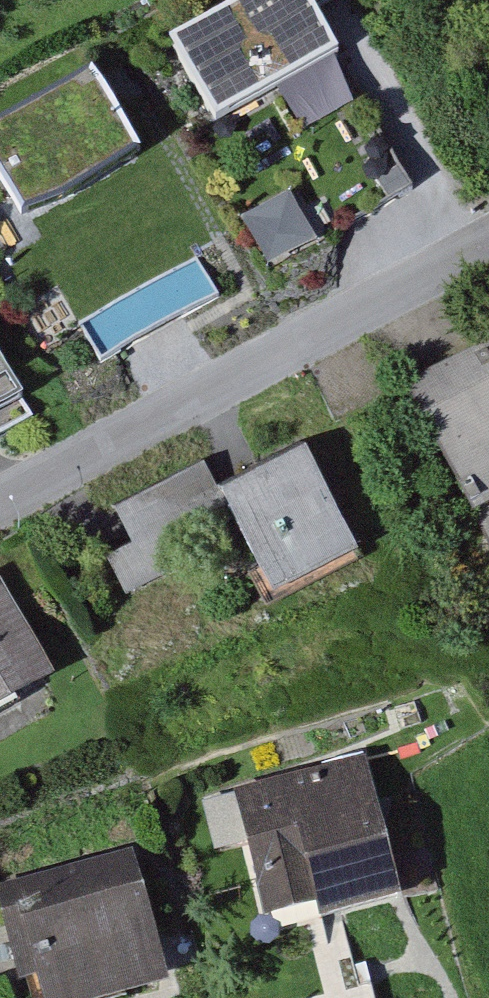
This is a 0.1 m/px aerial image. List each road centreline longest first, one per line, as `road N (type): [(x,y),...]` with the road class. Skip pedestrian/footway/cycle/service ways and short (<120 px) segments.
road 1 (residential): [(0,503),(488,243)]

